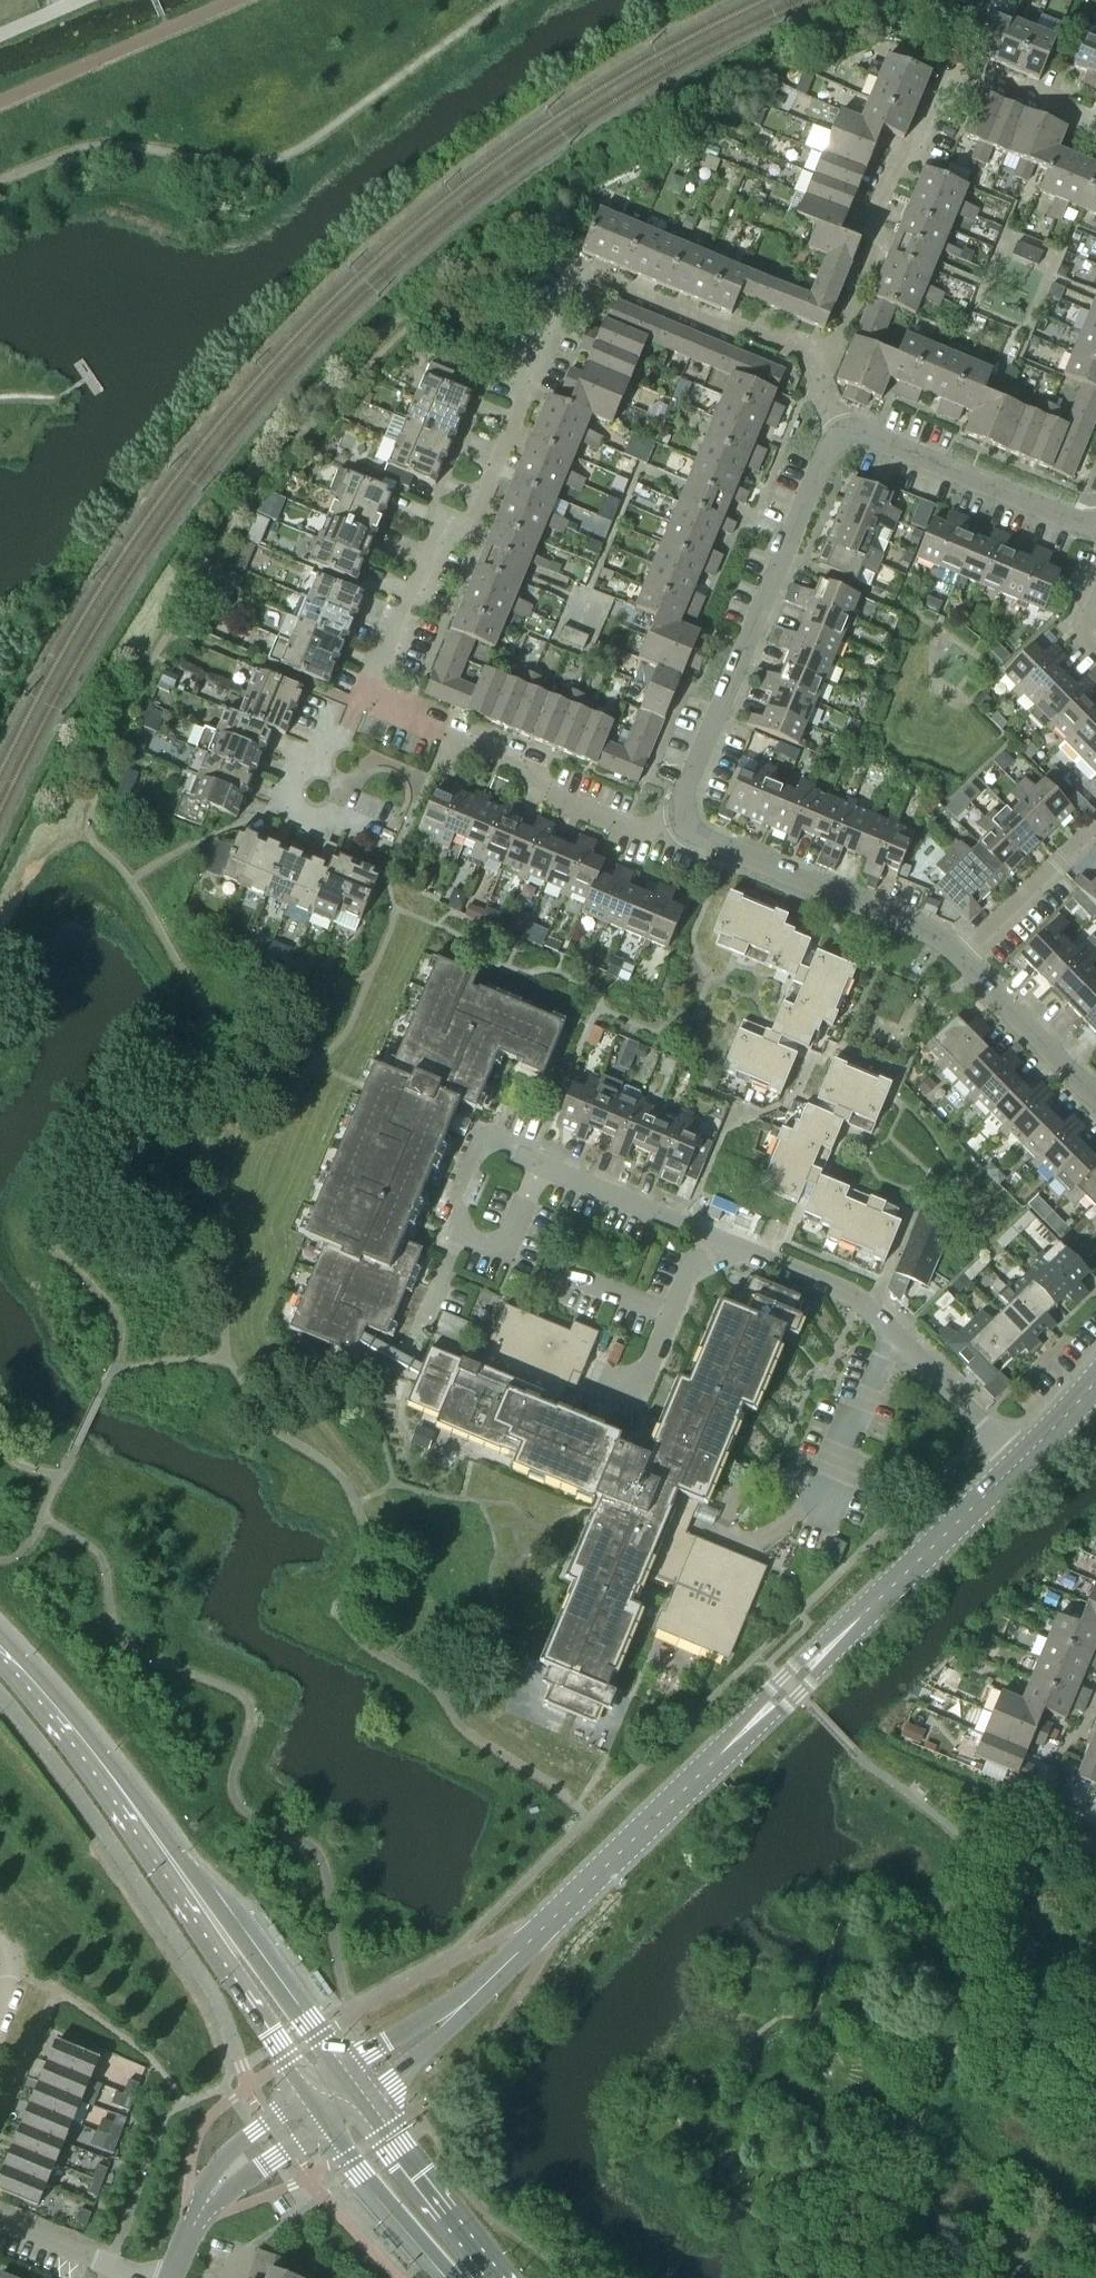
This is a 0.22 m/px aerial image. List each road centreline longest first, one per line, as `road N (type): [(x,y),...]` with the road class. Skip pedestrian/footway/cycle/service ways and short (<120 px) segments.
road 1 (residential): [(452,2015),(1024,1461)]
road 2 (residential): [(365,700),(429,562),(461,551),(572,271),(826,367)]
road 3 (residential): [(826,367),(959,65),(1095,122)]
road 4 (residential): [(683,823),(684,800),(836,434)]
road 5 (primary): [(244,1966),(49,1703),(0,1653)]
road 6 (residential): [(683,823),(642,832),(548,795),(528,768),(365,700)]
road 7 (residential): [(962,960),(935,935),(722,849),(683,823)]
road 8 (residential): [(1095,536),(836,434)]
road 9 (residential): [(388,847),(282,807),(304,752),(334,748),(352,702),(365,700)]
road 10 (primary): [(495,2277),(359,2100)]
road 11 (residential): [(735,1246),(534,1164)]
road 12 (primary): [(328,2123),(458,2277)]
road 13 (residential): [(890,1330),(814,1512)]
road 14 (residential): [(1095,1098),(962,960)]
road 15 (residential): [(1024,1461),(890,1330)]
road 16 (residential): [(962,960),(1095,837)]
road 17 (residential): [(890,1330),(859,1297),(735,1246)]
road 18 (primary): [(343,2079),(294,2012),(244,1966)]
road 19 (primary): [(244,1966),(313,2099)]
road 20 (residential): [(137,2277),(0,2222)]
road 21 (unclassified): [(313,2099),(244,2144),(207,2197)]
road 22 (residential): [(534,1164),(480,1145),(452,1208),(458,1226)]
road 23 (unclassified): [(207,2197),(328,2123)]
road 24 (residential): [(458,1226),(502,1245),(534,1164)]
road 25 (unclassified): [(359,2100),(426,2050),(452,2015)]
road 26 (unclassified): [(452,2015),(343,2079)]
road 27 (residential): [(669,1318),(633,1399),(599,1388)]
road 28 (residential): [(555,1271),(669,1318)]

